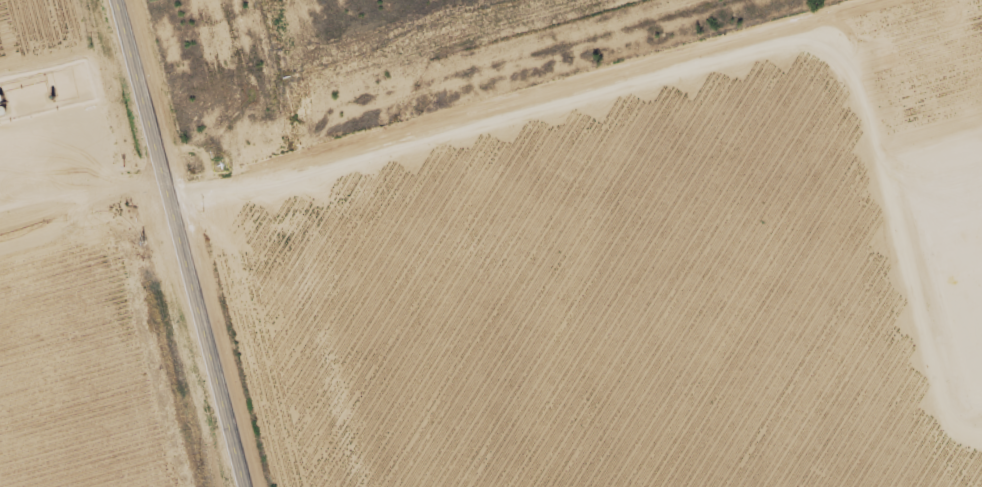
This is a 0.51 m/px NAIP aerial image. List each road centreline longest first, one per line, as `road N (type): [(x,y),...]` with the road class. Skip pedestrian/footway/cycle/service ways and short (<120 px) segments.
road 1 (tertiary): [(249,486),(121,0)]

